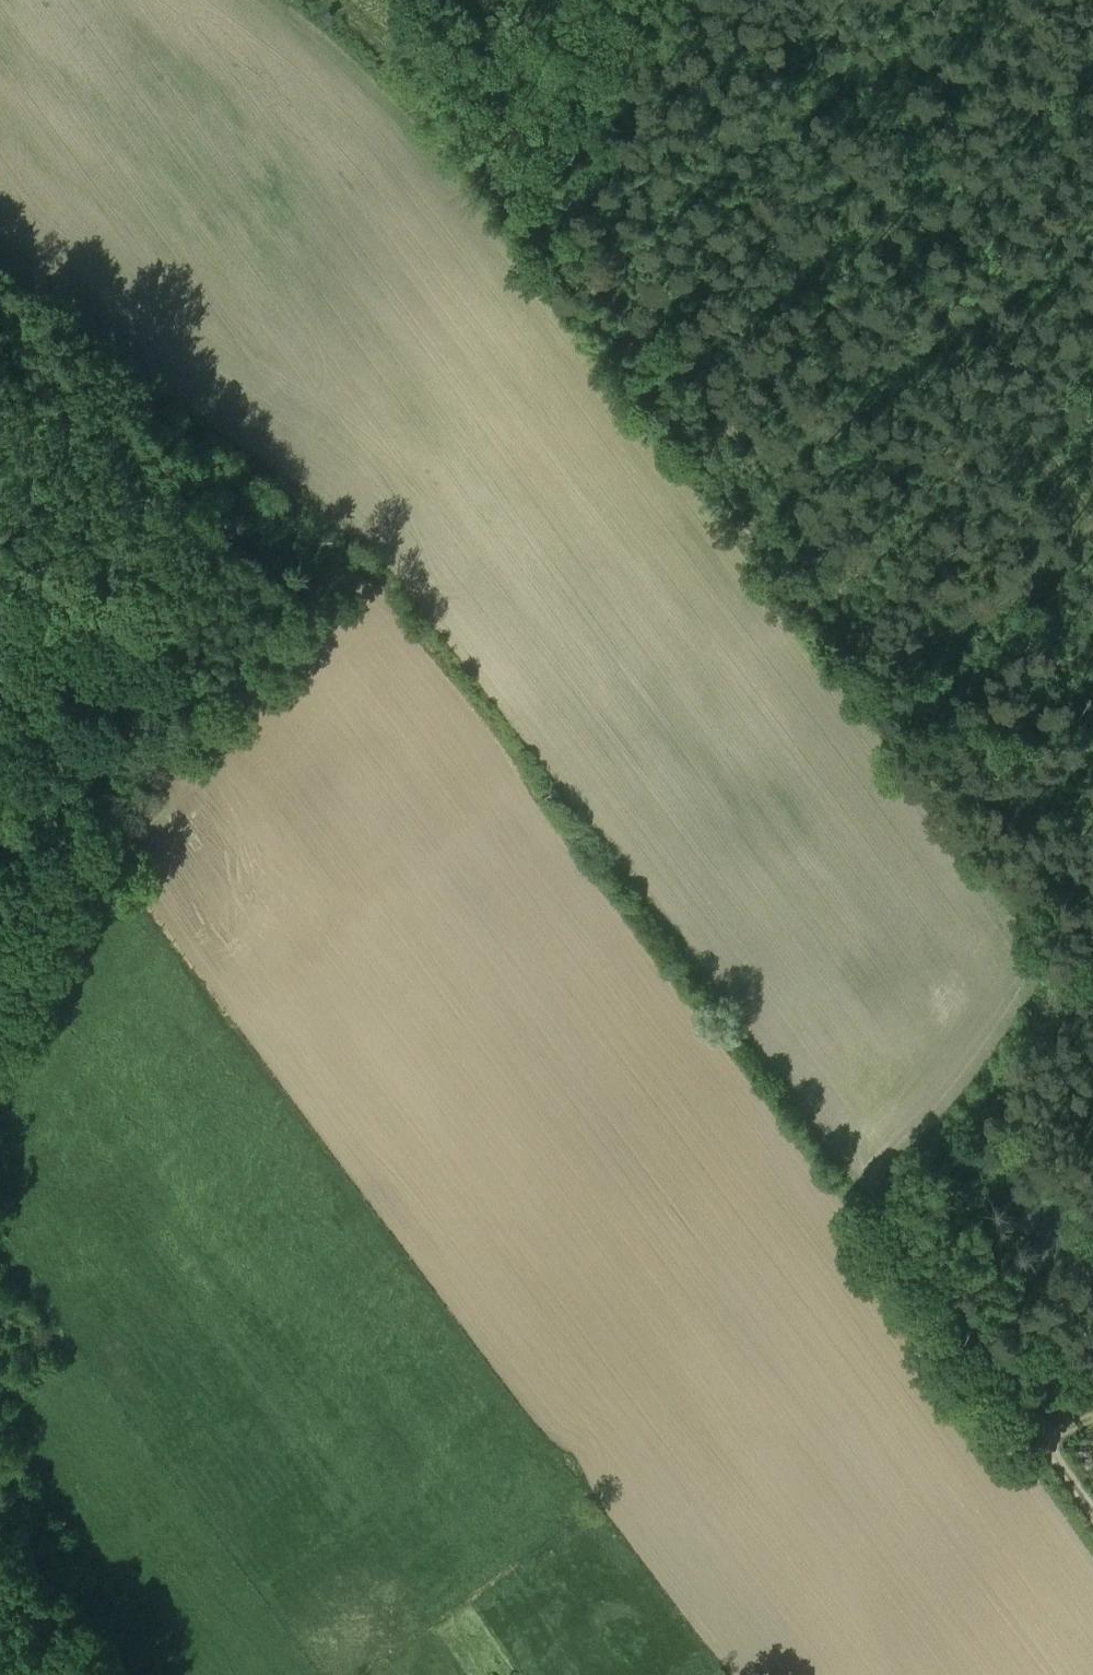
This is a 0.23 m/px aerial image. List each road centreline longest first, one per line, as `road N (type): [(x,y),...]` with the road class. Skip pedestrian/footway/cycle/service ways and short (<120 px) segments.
road 1 (track): [(1092,1508),(873,1185)]

